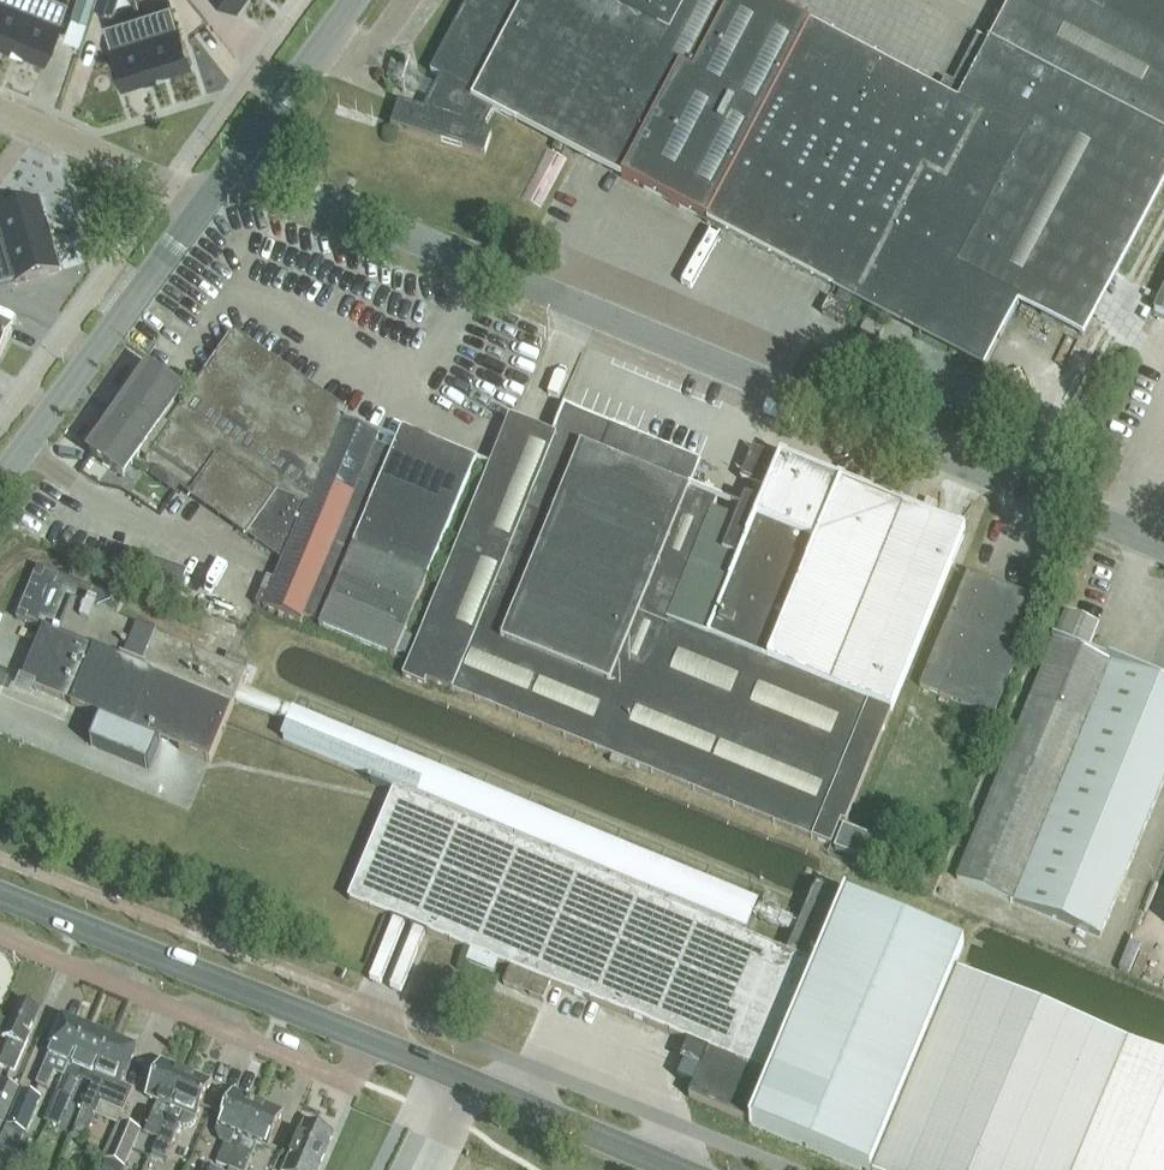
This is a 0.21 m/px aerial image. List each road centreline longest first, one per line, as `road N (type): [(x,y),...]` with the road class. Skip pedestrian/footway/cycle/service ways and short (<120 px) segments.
road 1 (unclassified): [(1163,549),(236,160)]
road 2 (residential): [(0,937),(345,1083),(363,1036)]
road 3 (secondary): [(363,1036),(0,895)]
road 4 (secondary): [(684,1169),(363,1036)]
road 5 (tertiary): [(0,480),(204,201)]
road 6 (residential): [(204,201),(0,115)]
road 7 (tertiary): [(236,160),(352,0)]

